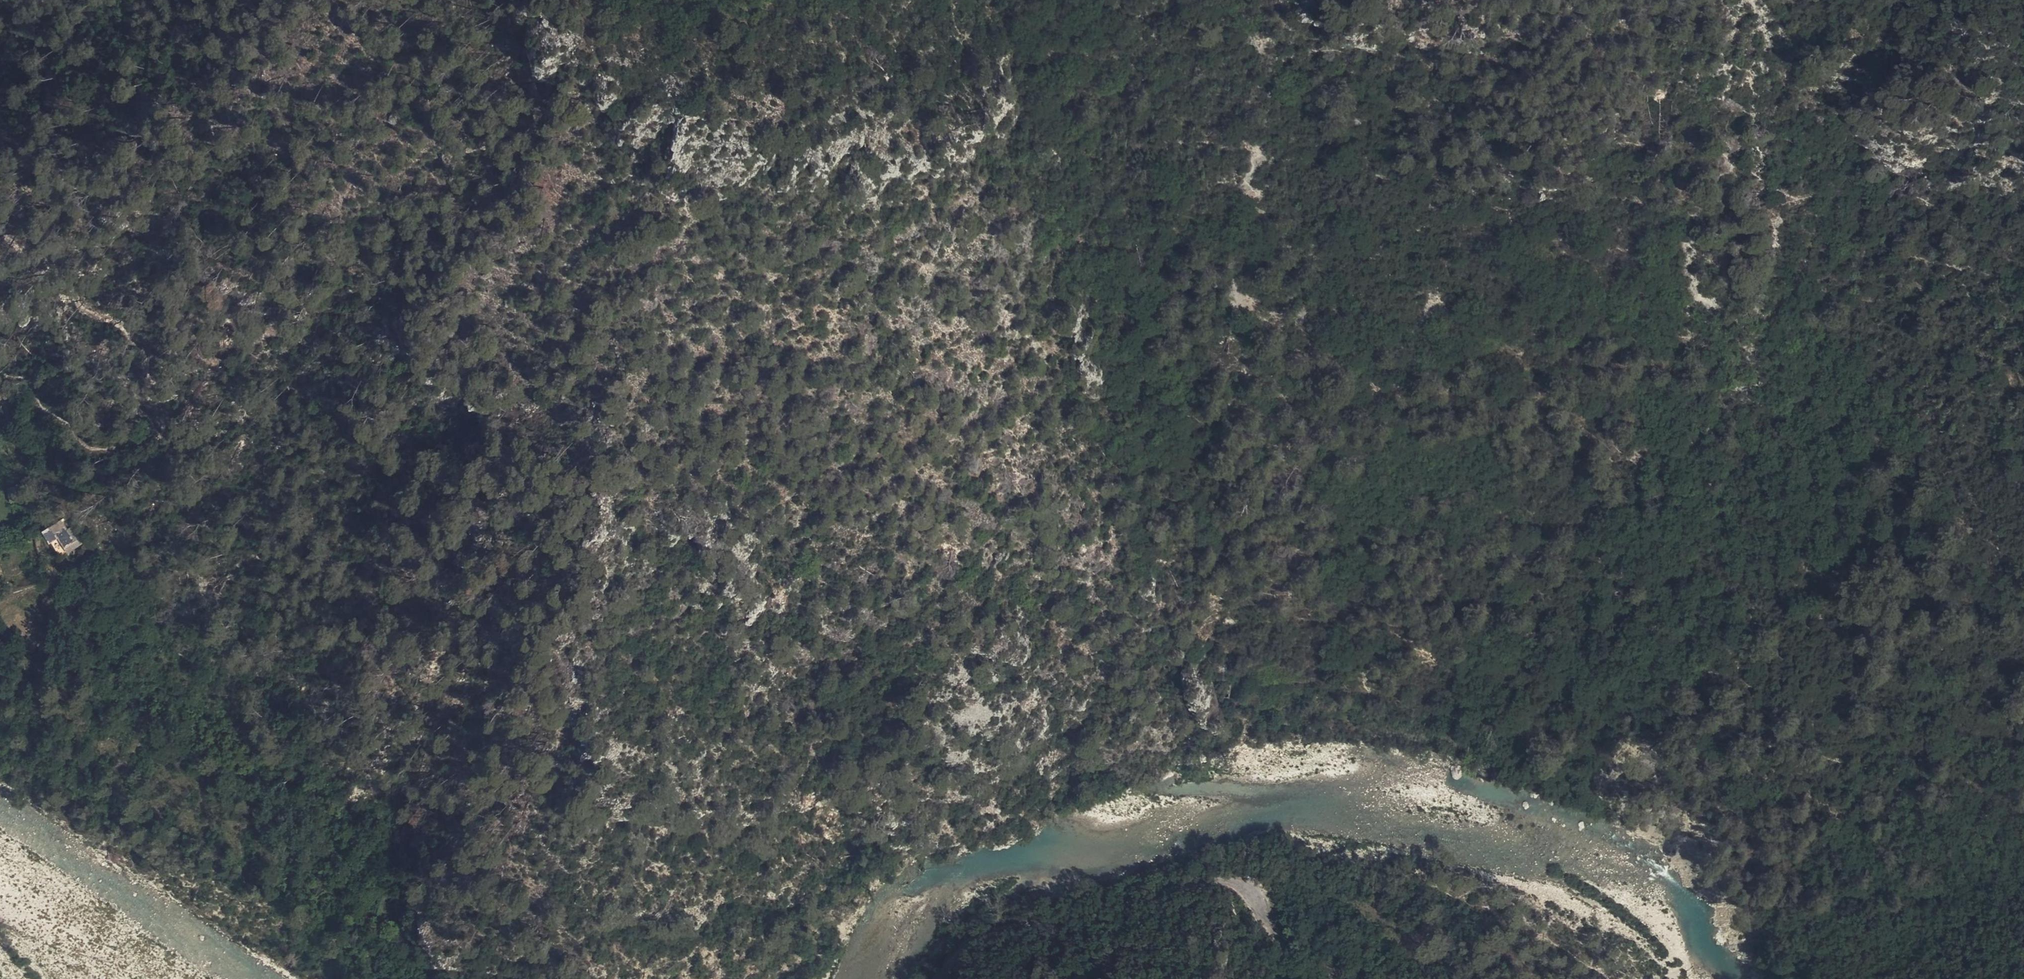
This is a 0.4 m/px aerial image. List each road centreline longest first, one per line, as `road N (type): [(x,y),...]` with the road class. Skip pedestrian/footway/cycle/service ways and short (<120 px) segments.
road 1 (unclassified): [(933,978),(990,928),(1073,921),(1227,880),(1253,895),(1271,935),(1295,958),(1343,978)]

